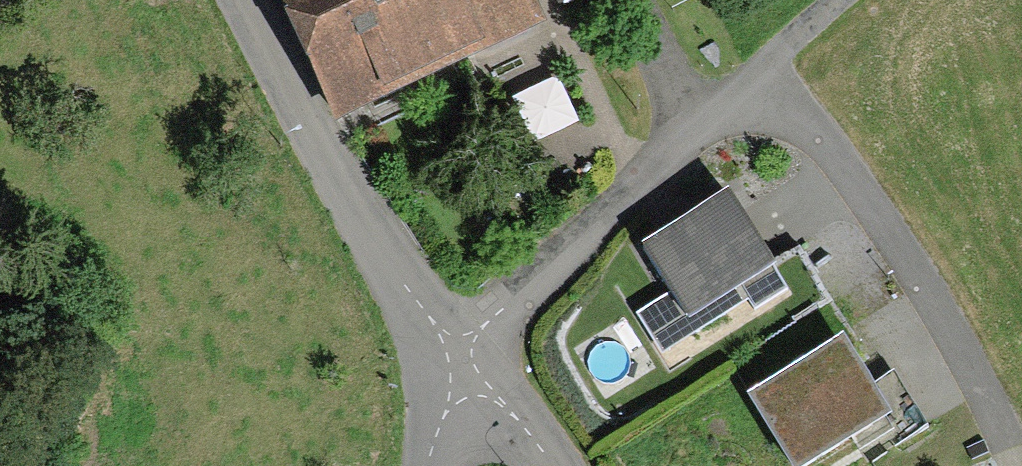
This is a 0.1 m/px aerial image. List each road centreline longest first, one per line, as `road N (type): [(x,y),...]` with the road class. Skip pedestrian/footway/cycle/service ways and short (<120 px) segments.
road 1 (residential): [(463,366),(406,287),(240,0)]
road 2 (residential): [(463,366),(487,325),(538,272),(765,75)]
road 3 (residential): [(556,465),(463,366)]

